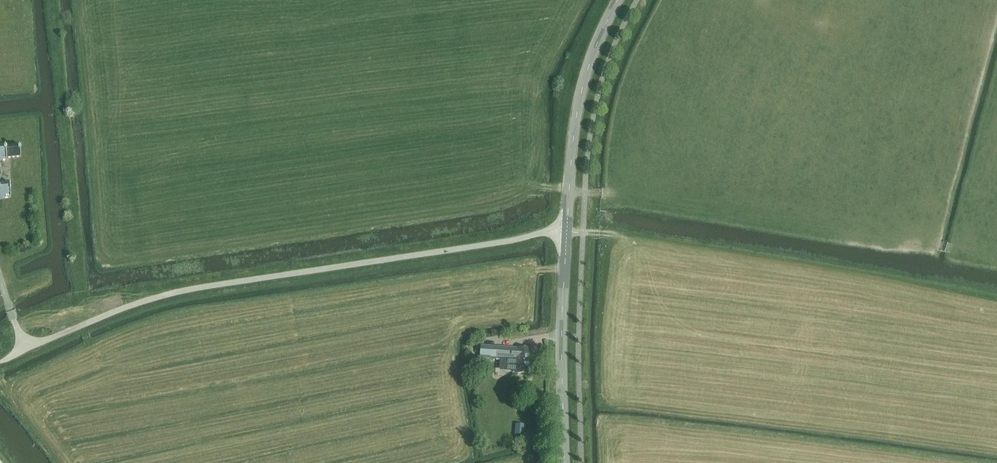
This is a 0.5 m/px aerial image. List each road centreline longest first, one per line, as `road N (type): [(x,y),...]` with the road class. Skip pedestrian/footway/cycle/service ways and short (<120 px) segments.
road 1 (secondary): [(564,462),(571,159),(584,81),(618,0)]
road 2 (track): [(85,324),(53,0)]

